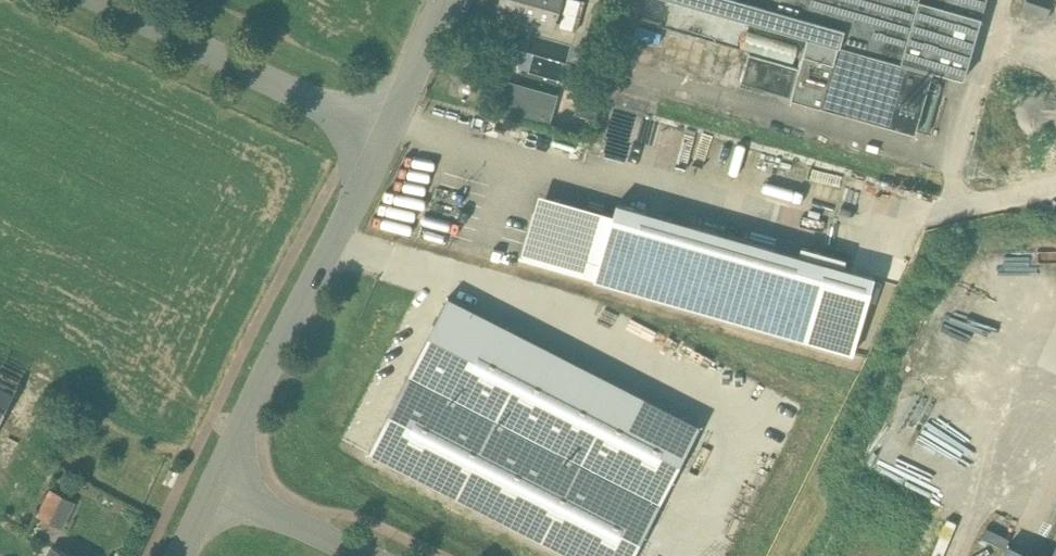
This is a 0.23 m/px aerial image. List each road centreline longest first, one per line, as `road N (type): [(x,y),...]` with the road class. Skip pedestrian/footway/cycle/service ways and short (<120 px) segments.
road 1 (residential): [(383,135),(216,484)]
road 2 (unclassified): [(112,0),(383,135)]
road 3 (residential): [(365,555),(216,484)]
road 4 (residential): [(443,0),(383,135)]

